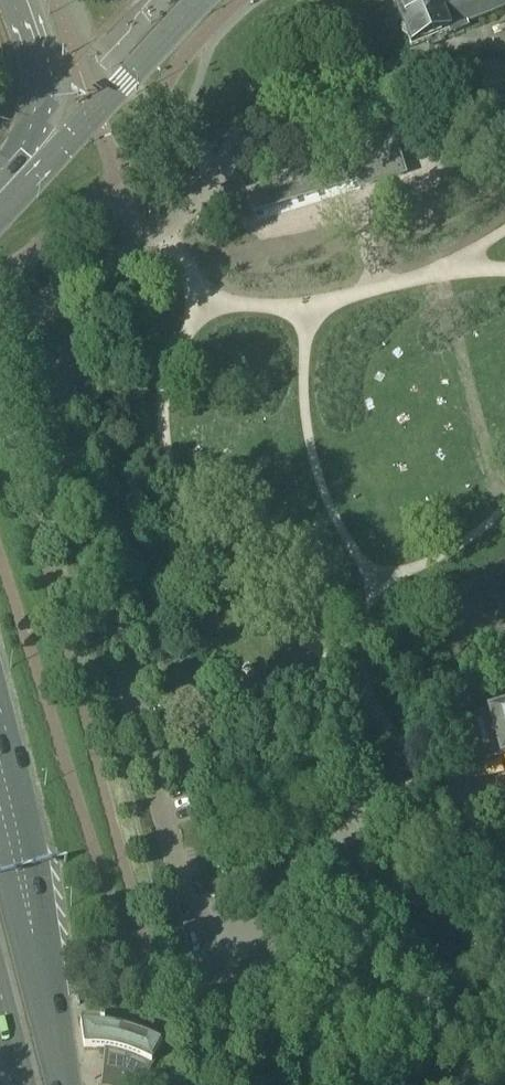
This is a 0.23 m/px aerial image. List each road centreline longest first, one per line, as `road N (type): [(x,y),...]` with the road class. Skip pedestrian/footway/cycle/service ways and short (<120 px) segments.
road 1 (unclassified): [(232,1084),(29,308),(163,226),(258,126),(297,99),(362,77),(504,70)]
road 2 (trunk): [(50,1030),(35,854),(0,707)]
road 3 (primary): [(0,212),(200,0)]
road 4 (primary): [(0,177),(27,136),(42,84),(24,0)]
road 5 (trunk): [(50,1030),(0,848)]

